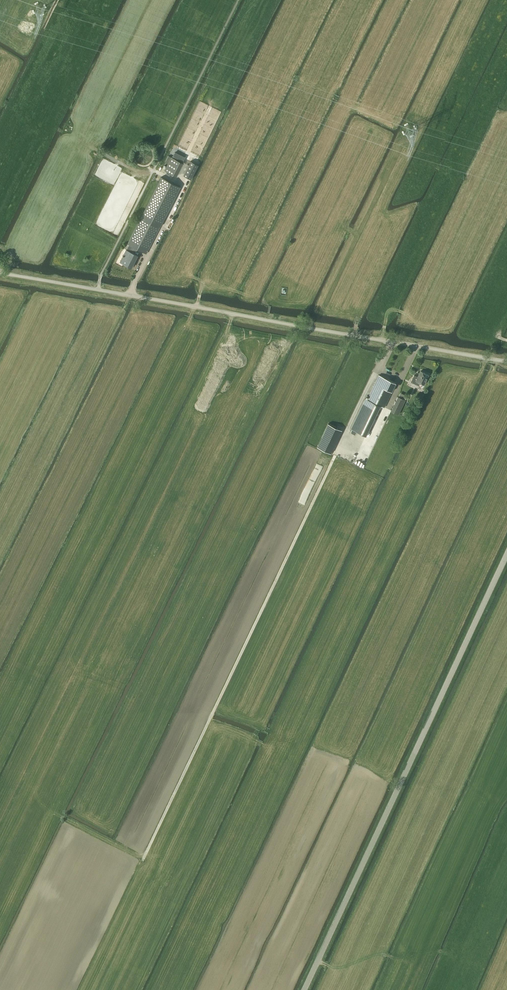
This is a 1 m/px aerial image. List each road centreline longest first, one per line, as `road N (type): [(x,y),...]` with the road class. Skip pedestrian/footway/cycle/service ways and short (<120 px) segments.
road 1 (unclassified): [(506,362),(0,273)]
road 2 (unclassified): [(506,554),(304,989)]
road 3 (track): [(144,859),(336,456)]

